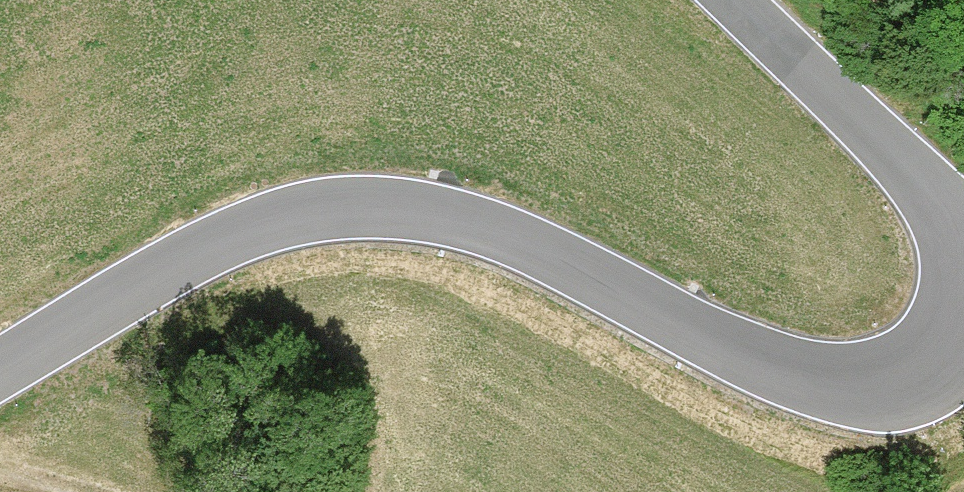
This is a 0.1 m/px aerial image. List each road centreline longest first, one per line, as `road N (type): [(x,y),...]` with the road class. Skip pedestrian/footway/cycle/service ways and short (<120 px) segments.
road 1 (tertiary): [(953,258),(955,327),(926,373),(902,390),(823,390),(495,228),(406,208),(357,207),(260,225),(0,370)]
road 2 (tertiary): [(730,0),(908,169),(953,258)]

